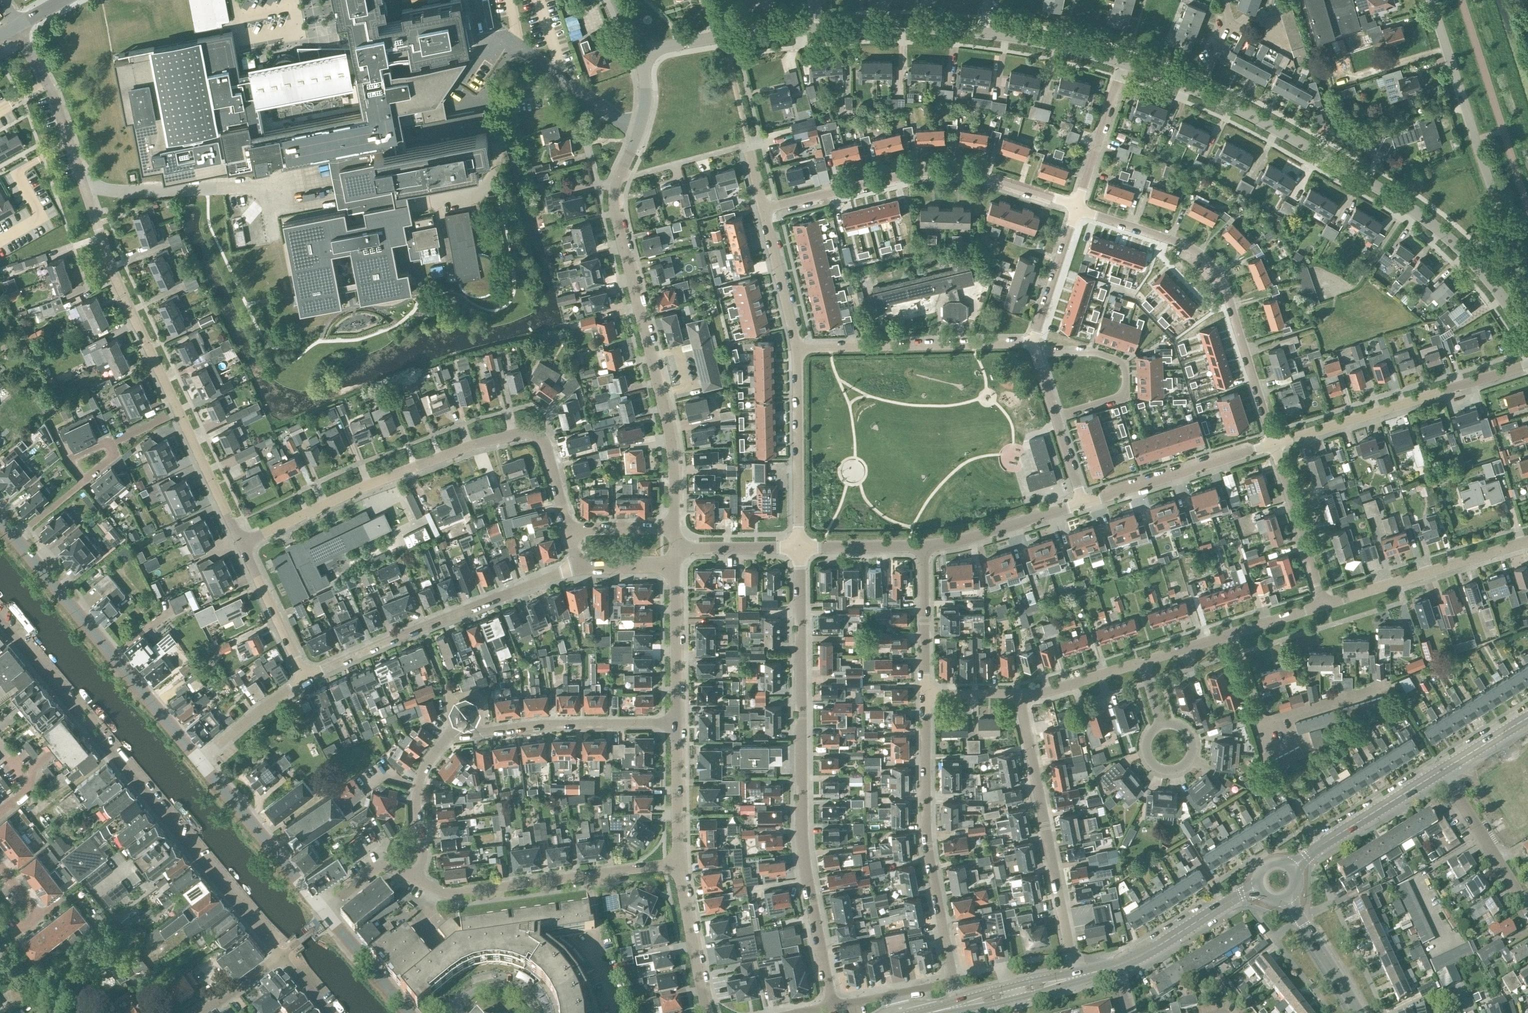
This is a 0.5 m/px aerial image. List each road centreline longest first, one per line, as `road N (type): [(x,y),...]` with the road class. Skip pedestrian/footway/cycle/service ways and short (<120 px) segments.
road 1 (residential): [(832,1007),(803,848),(799,548)]
road 2 (residential): [(242,544),(364,486),(523,432),(545,443),(569,530)]
road 3 (residential): [(674,527),(668,429),(614,205),(639,130)]
road 4 (residential): [(1273,444),(1214,270),(1180,243),(1076,209)]
road 5 (residential): [(1077,206),(943,171),(763,209)]
road 6 (unclassified): [(1199,92),(1404,204),(1470,259)]
road 7 (residential): [(281,957),(88,723)]
road 8 (residential): [(306,679),(578,566)]
road 9 (residential): [(954,983),(927,843),(925,695)]
road 10 (residential): [(1075,978),(1021,694)]
road 11 (tertiary): [(199,760),(15,538)]
road 12 (residential): [(1470,259),(1495,227),(1496,203),(1431,0)]
road 13 (residential): [(414,878),(451,894),(679,864)]
road 14 (residential): [(1273,444),(1527,364)]
road 15 (residential): [(179,412),(114,274),(82,180)]
road 16 (residential): [(796,348),(1033,342)]
road 17 (residential): [(457,735),(676,723)]
road 18 (residential): [(1324,605),(1527,541)]
road 19 (residential): [(799,548),(796,348)]
road 20 (residential): [(1083,503),(1273,444)]
road 21 (tertiary): [(323,910),(199,760)]
road 22 (residential): [(1056,417),(1125,396),(1125,366),(1093,351),(1036,355)]
road 23 (residential): [(1141,662),(1324,605)]
road 24 (unclassified): [(639,54),(819,29)]
road 25 (tertiary): [(1293,868),(1442,771)]
road 26 (residential): [(1324,605),(1273,444)]
road 27 (unclassified): [(82,180),(53,95),(14,27)]
road 28 (residential): [(923,546),(1083,503)]
road 29 (unclassified): [(819,29),(983,33)]
road 30 (tertiary): [(1116,967),(1258,887)]
road 31 (residential): [(1527,908),(1442,771)]
road 32 (residential): [(414,878),(423,857),(419,782),(441,744),(457,735)]
road 33 (residential): [(676,723),(674,565)]
road 34 (residential): [(708,1012),(679,864)]
road 35 (residential): [(1077,206),(1123,63)]
road 36 (residential): [(306,679),(242,544)]
road 37 (residential): [(925,695),(923,546)]
road 38 (residential): [(242,544),(179,412)]
road 39 (unclassified): [(983,33),(1123,63)]
road 40 (residential): [(796,348),(763,209)]
road 41 (residential): [(679,864),(676,723)]
road 42 (residential): [(1033,342),(1076,209)]
road 43 (residential): [(88,723),(0,619)]
road 44 (residential): [(1162,725),(1146,751),(1158,768),(1174,770),(1192,745),(1182,728),(1166,724)]
road 45 (tertiary): [(1359,1012),(1288,898)]
road 46 (residential): [(199,760),(306,679)]
road 47 (tertiary): [(409,1012),(323,910)]
road 48 (residential): [(674,548),(799,548)]
road 49 (residential): [(954,983),(832,1007)]
road 50 (residential): [(1021,694),(1141,662)]
road 51 (residential): [(799,548),(923,546)]

